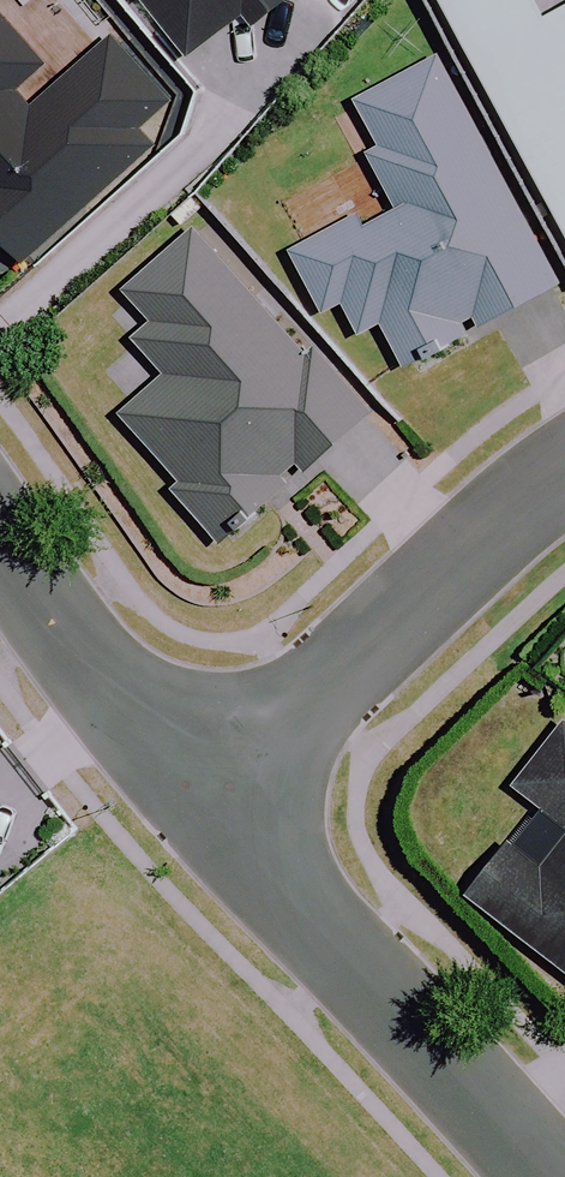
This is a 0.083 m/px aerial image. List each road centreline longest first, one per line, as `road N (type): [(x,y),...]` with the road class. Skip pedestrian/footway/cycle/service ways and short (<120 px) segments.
road 1 (residential): [(552,1176),(216,794)]
road 2 (residential): [(216,794),(564,495)]
road 3 (residential): [(216,794),(74,632),(0,532)]

